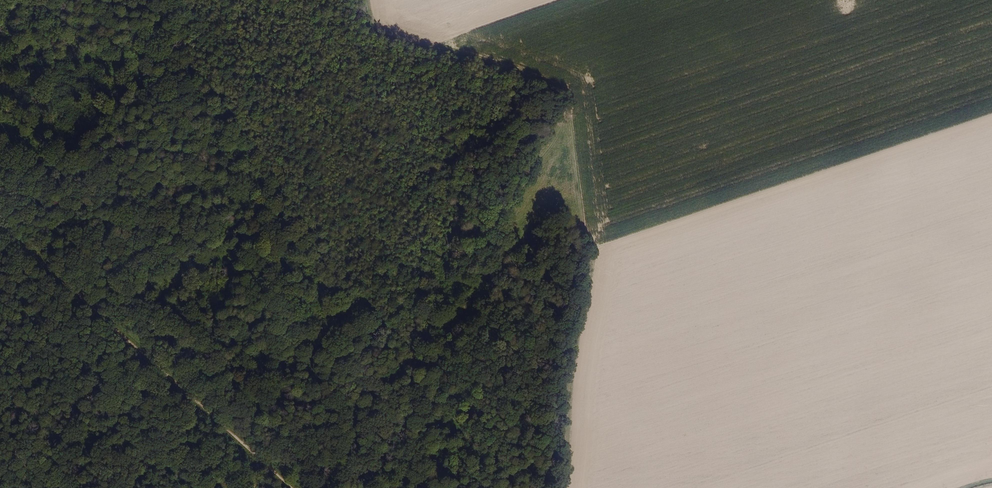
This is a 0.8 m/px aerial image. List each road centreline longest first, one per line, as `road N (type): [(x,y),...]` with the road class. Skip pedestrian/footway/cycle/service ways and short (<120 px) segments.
road 1 (track): [(294,487),(69,283),(0,231)]

